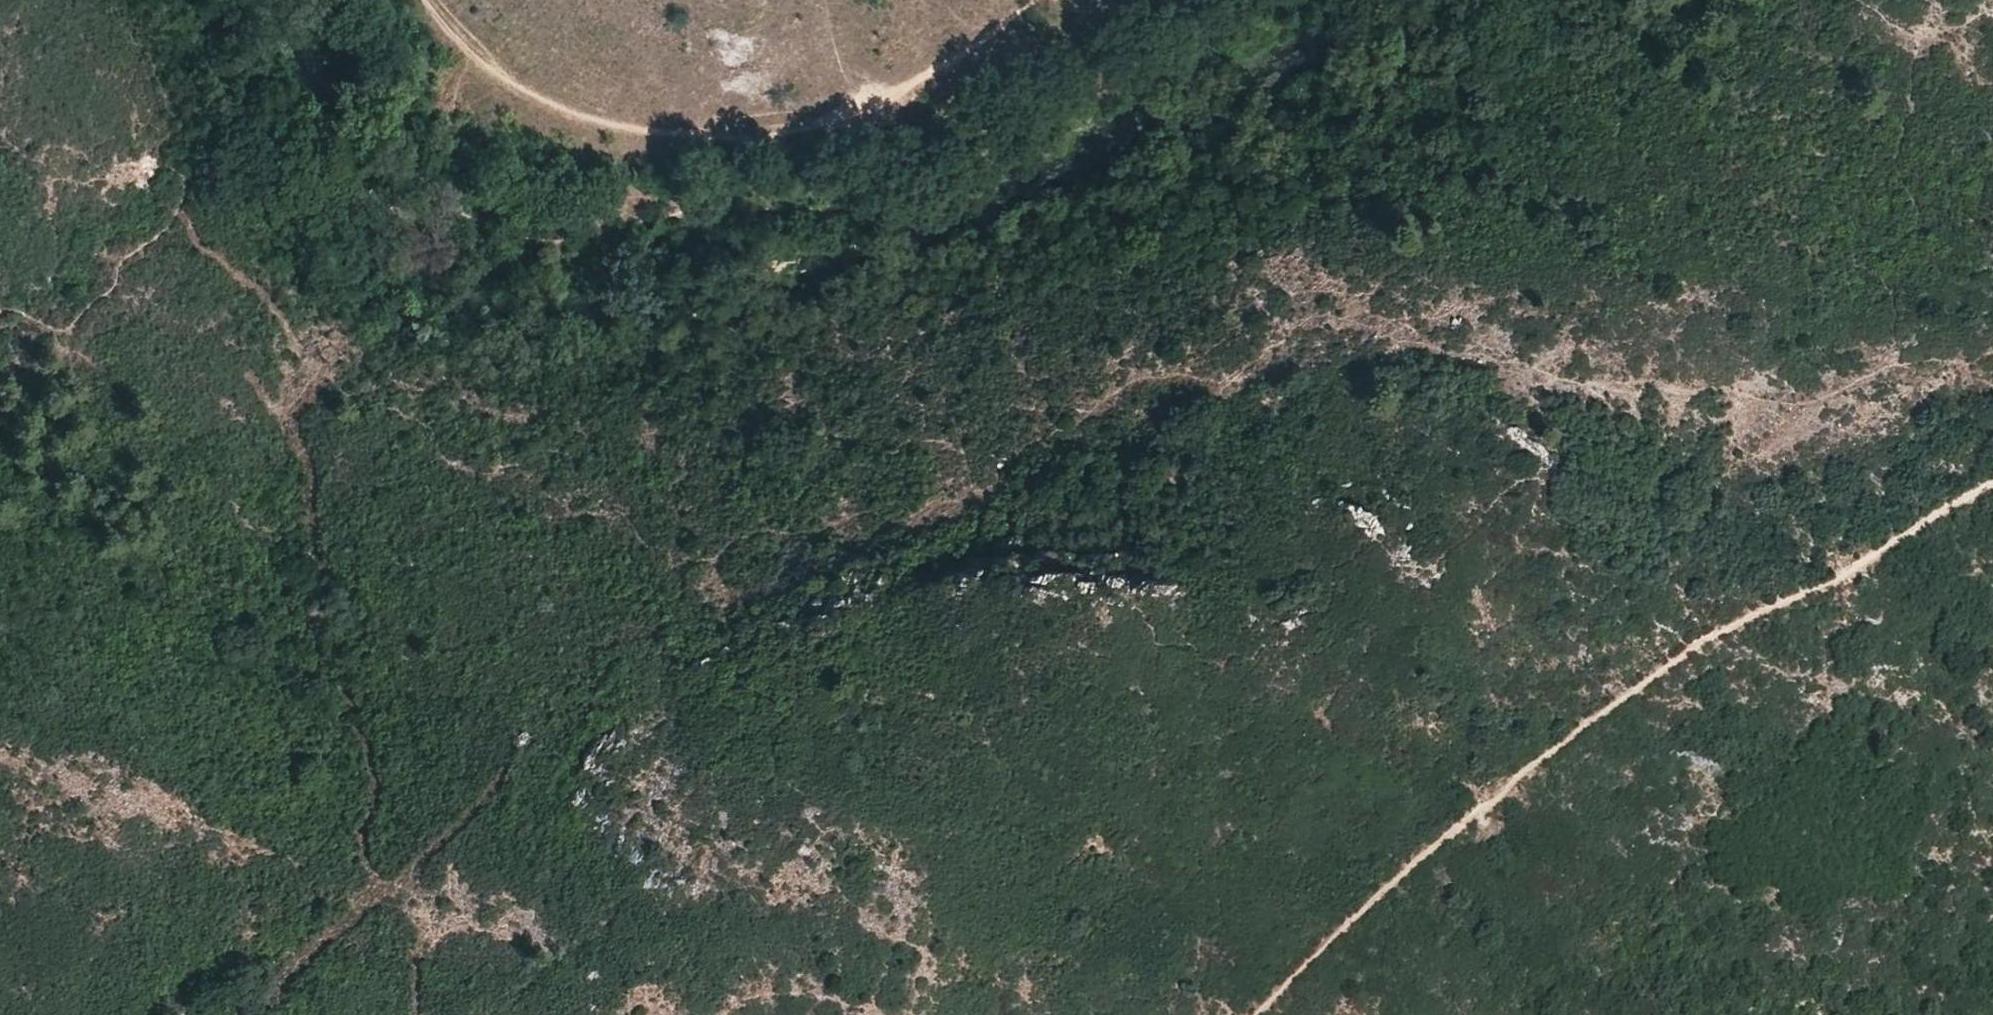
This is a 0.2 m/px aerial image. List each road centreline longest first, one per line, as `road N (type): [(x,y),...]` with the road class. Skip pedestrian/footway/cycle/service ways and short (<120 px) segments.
road 1 (track): [(426,0),(487,70),(573,111),(665,137),(872,102),(1039,0)]

